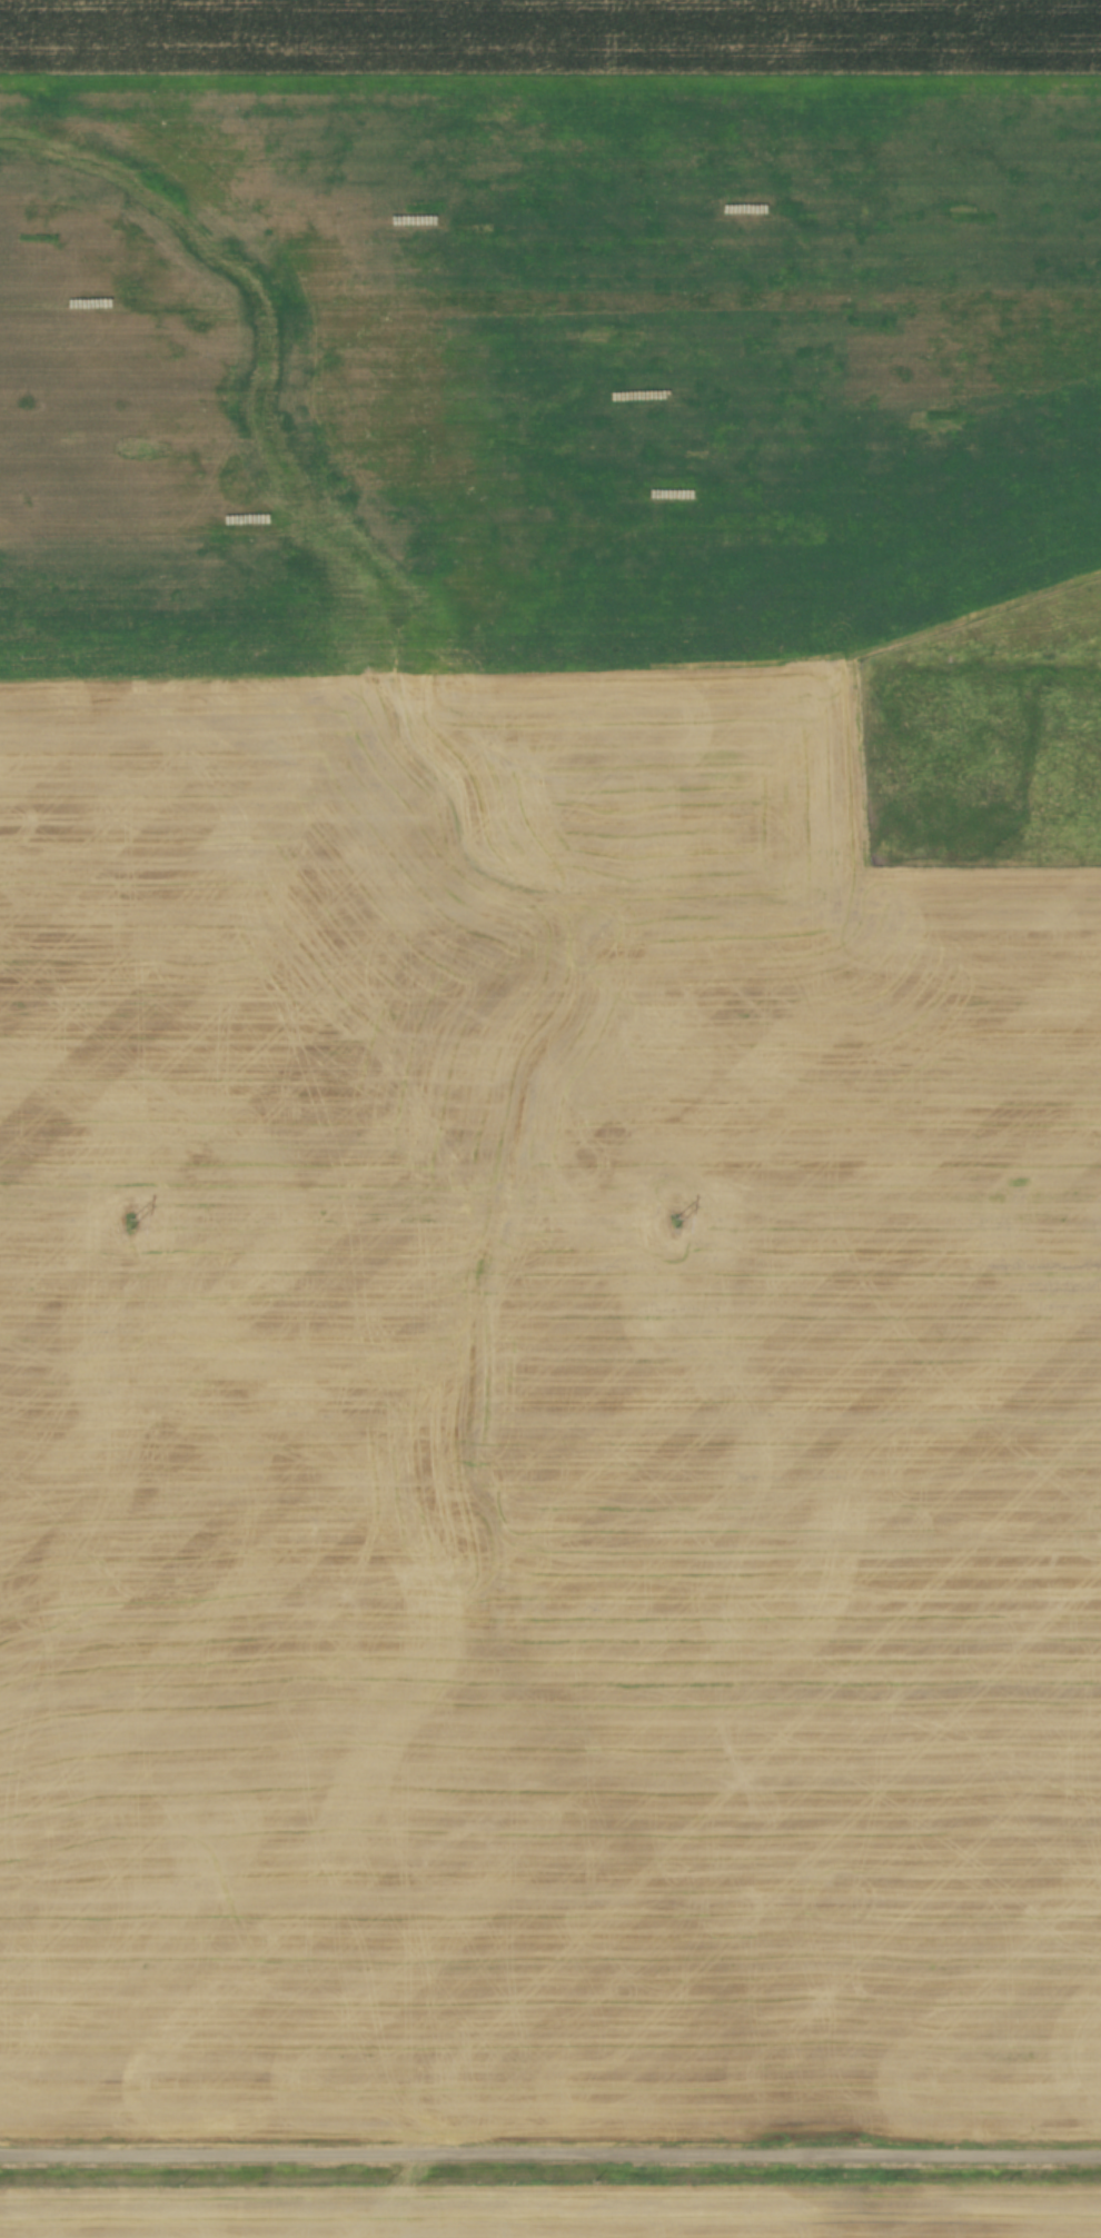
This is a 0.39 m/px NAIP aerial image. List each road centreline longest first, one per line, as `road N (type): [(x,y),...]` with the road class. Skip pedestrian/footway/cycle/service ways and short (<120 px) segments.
road 1 (track): [(0,2154),(1100,2156)]

